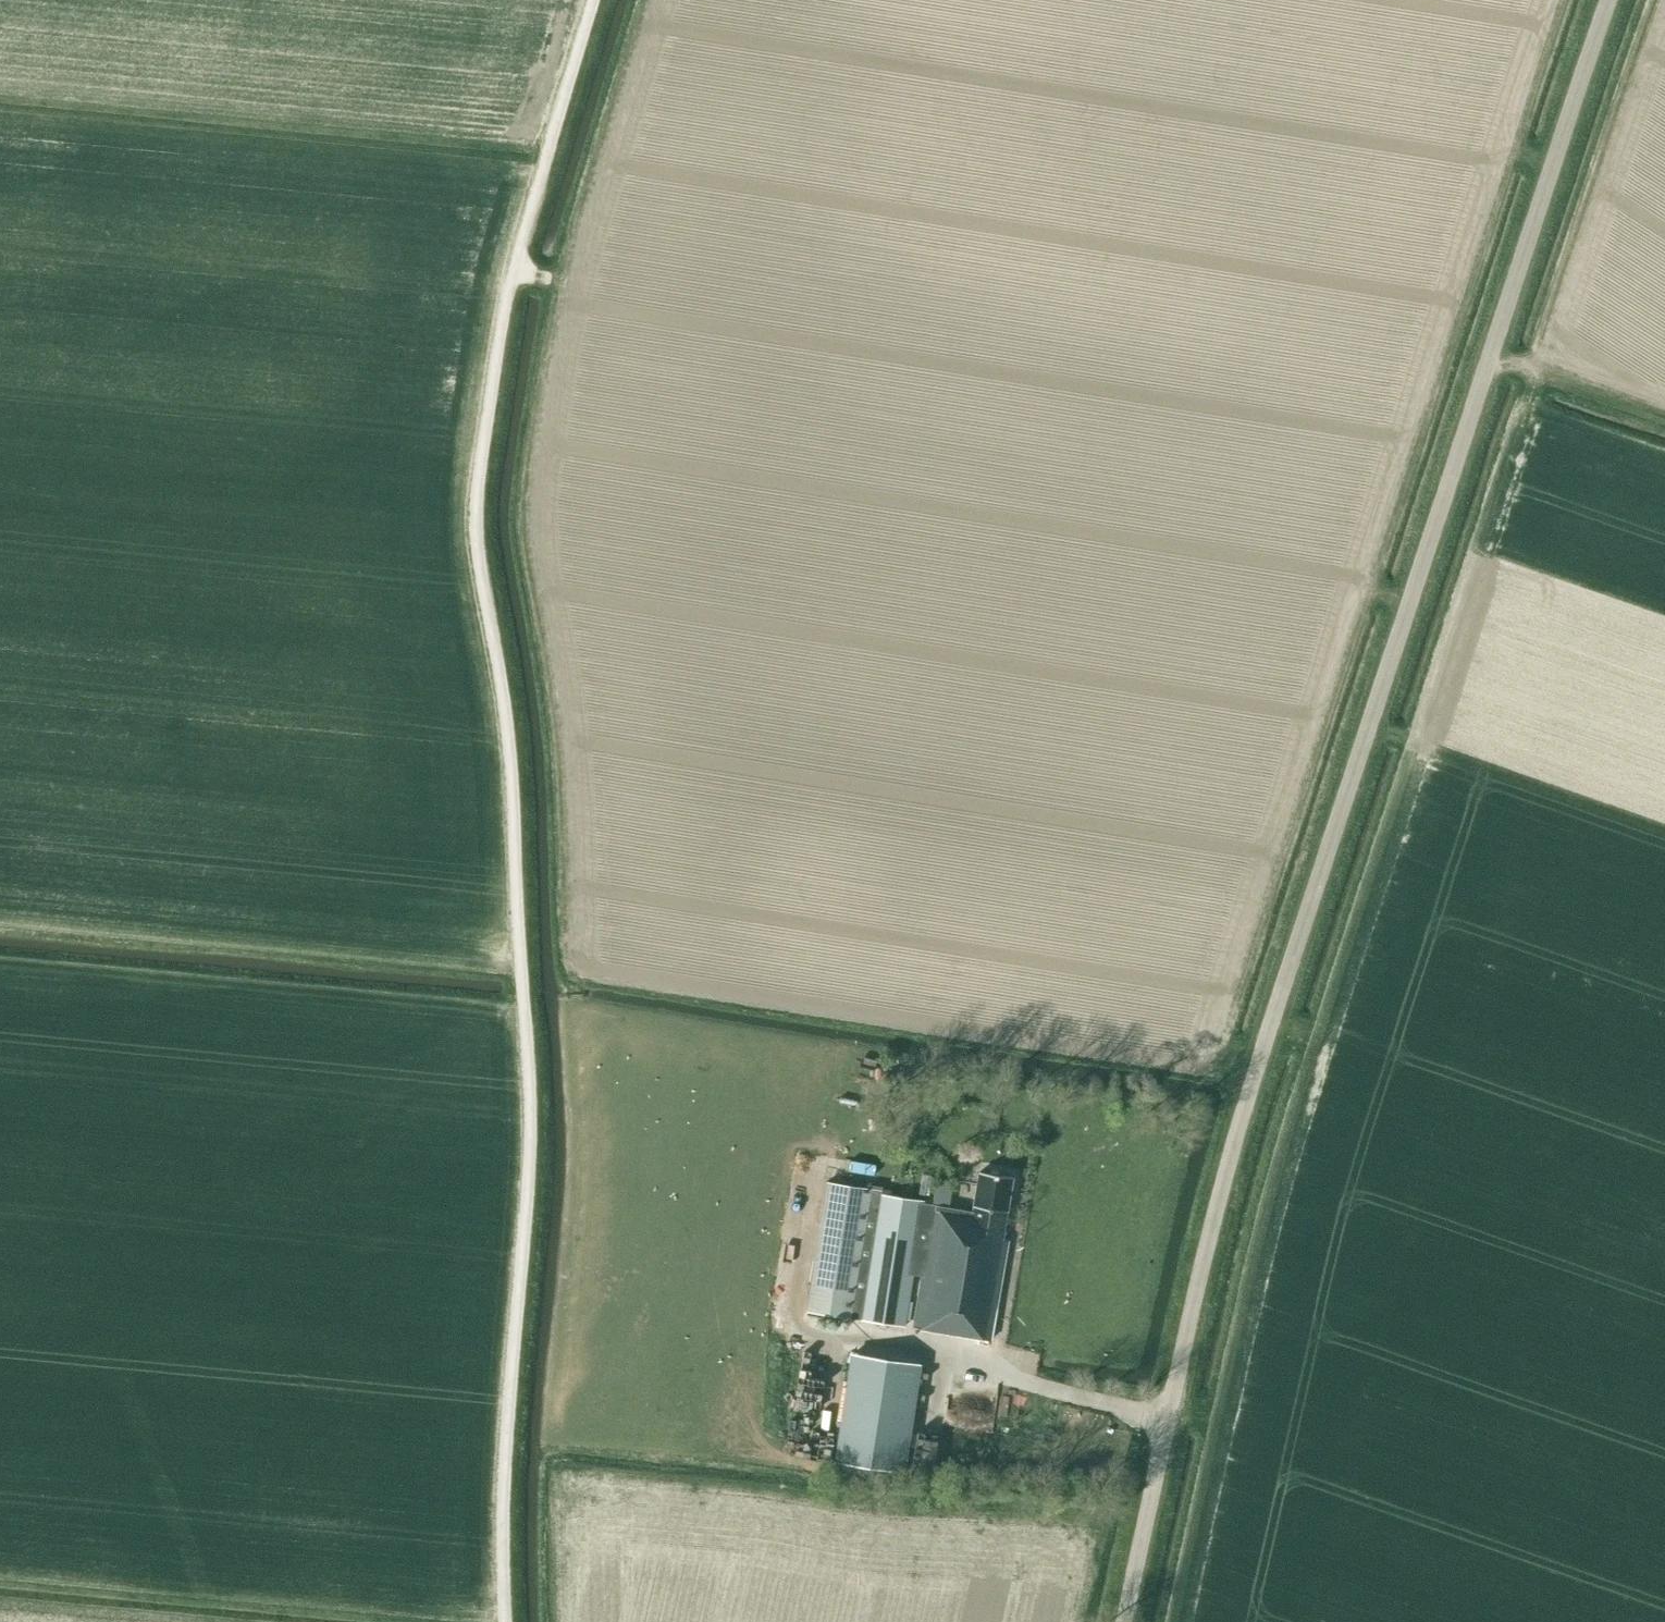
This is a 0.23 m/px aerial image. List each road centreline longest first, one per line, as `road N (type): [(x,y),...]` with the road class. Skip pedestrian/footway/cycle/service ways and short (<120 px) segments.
road 1 (unclassified): [(1126,1621),(1175,1393),(1268,1041),(1616,0)]
road 2 (track): [(511,1621),(529,1228),(519,874),(478,549),(491,412),(599,0)]

